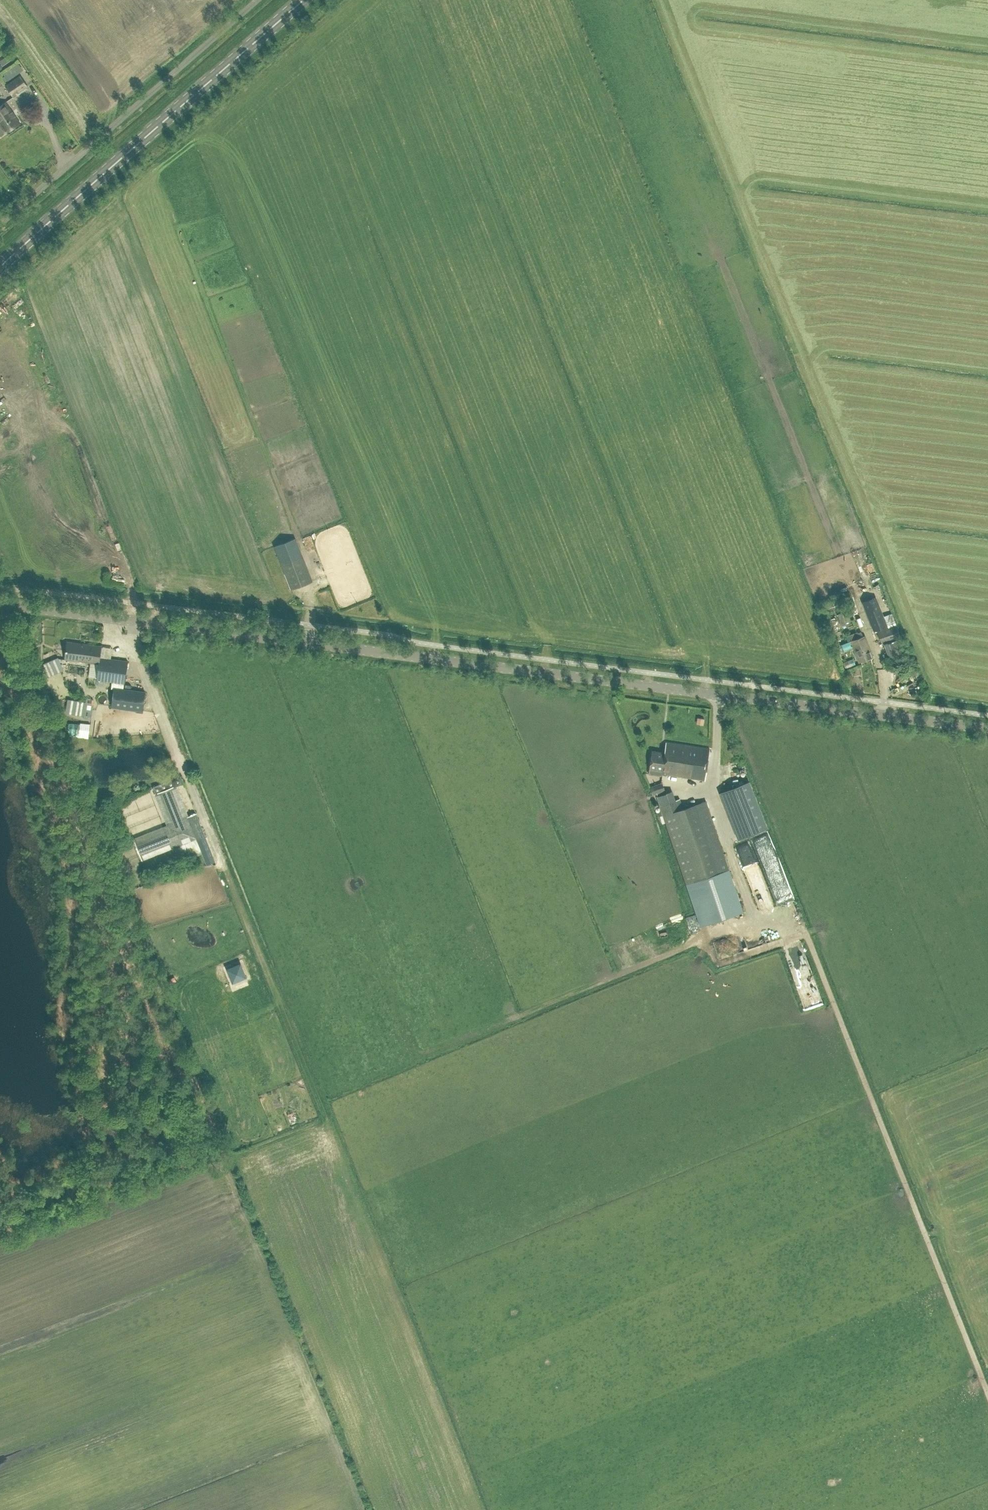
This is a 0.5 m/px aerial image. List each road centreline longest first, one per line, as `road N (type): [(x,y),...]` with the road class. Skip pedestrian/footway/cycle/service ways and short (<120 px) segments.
road 1 (tertiary): [(987,728),(0,602)]
road 2 (track): [(801,934),(987,1396)]
road 3 (primary): [(0,266),(303,0)]
road 4 (unclassified): [(0,225),(257,0)]
road 5 (track): [(222,866),(327,1119)]
road 6 (track): [(756,919),(593,985)]

